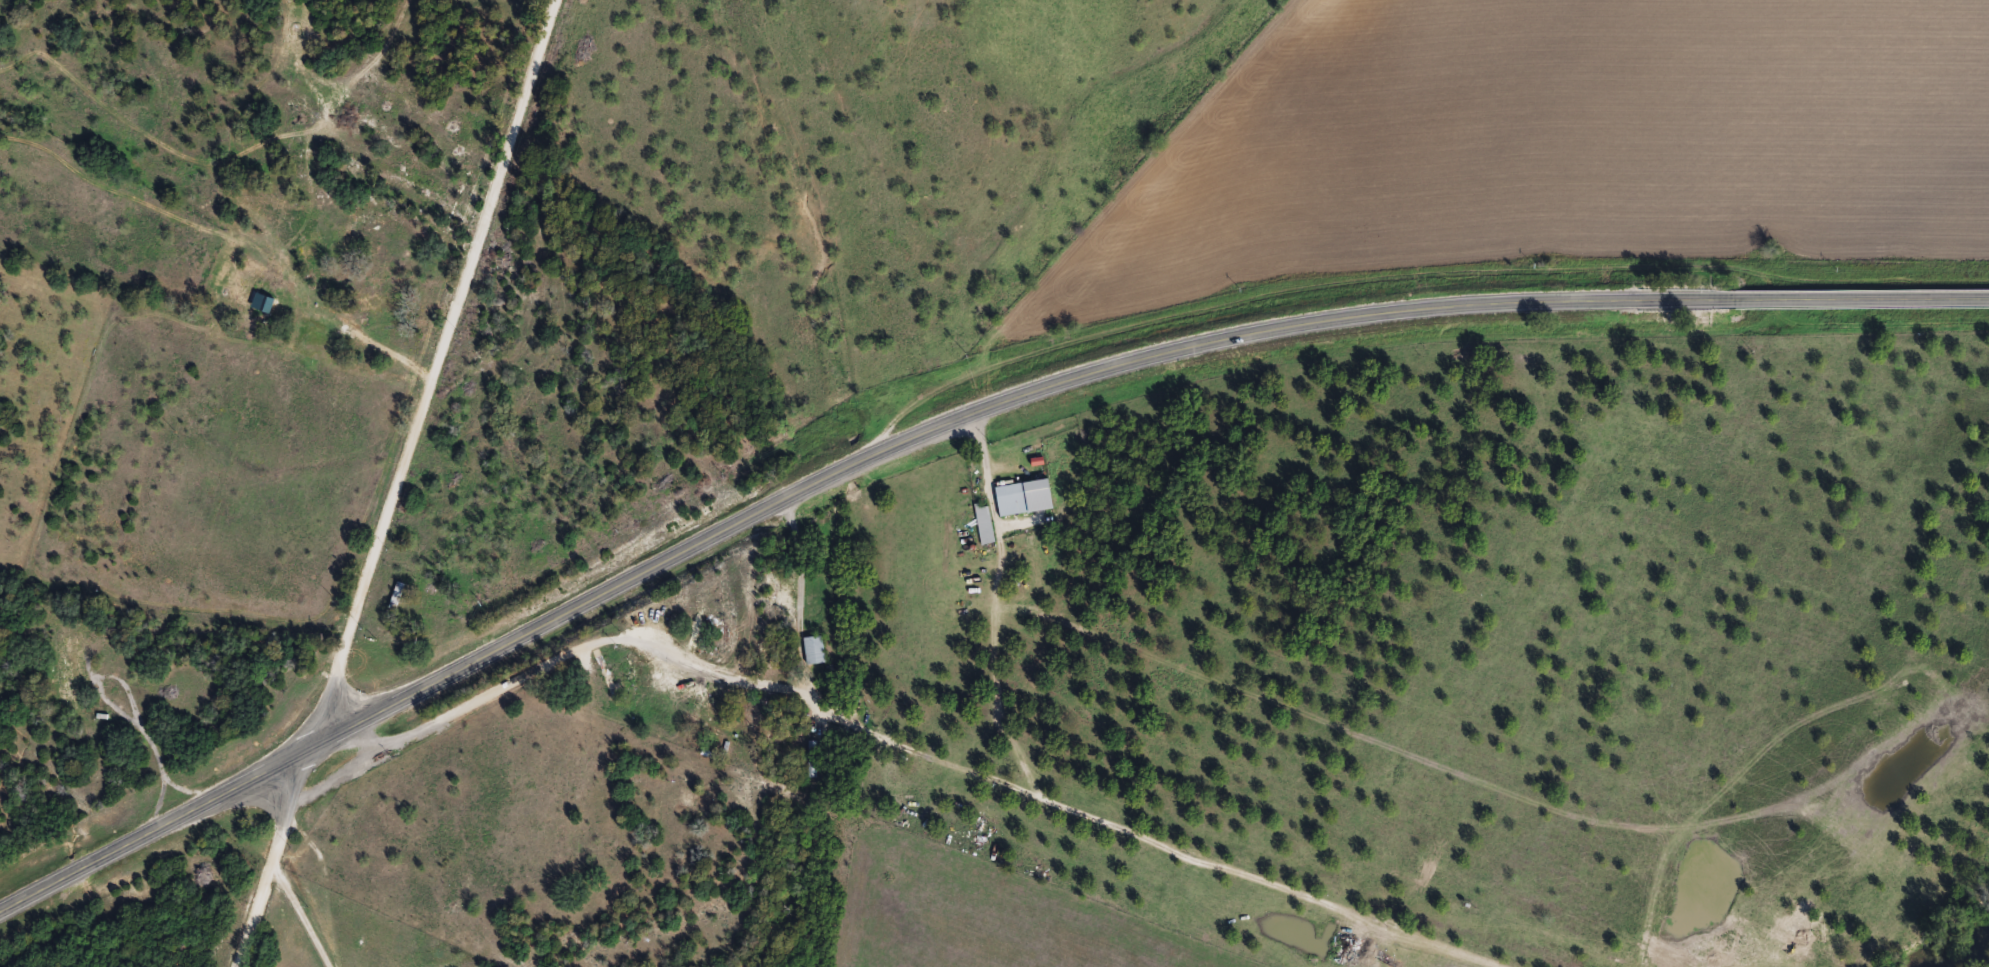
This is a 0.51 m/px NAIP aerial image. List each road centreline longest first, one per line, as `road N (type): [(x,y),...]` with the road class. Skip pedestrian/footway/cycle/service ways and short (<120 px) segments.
road 1 (primary): [(0,910),(769,507),(881,453),(1094,375),(1222,340),(1461,304),(1988,298)]
road 2 (residential): [(330,731),(425,460),(430,390),(460,360),(583,0)]
road 3 (residential): [(250,966),(330,731)]

